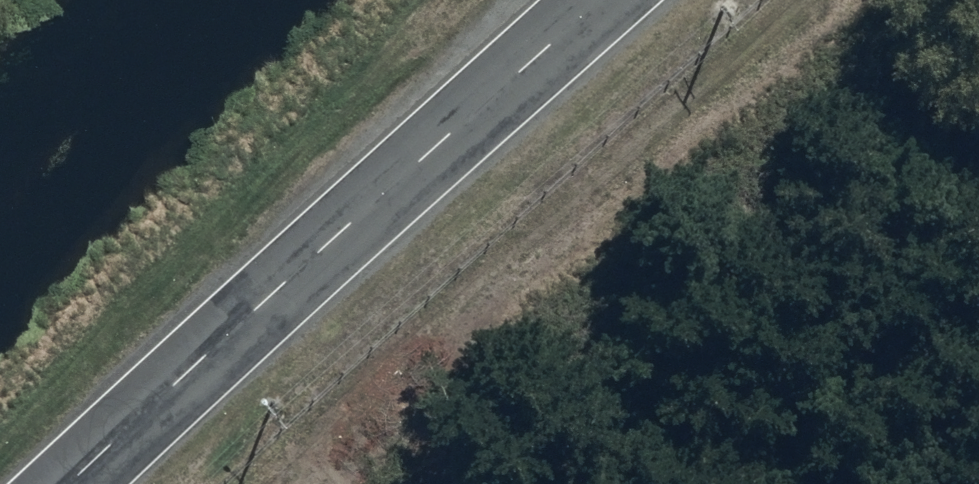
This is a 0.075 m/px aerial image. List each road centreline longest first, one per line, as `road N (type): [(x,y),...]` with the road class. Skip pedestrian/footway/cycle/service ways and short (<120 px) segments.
road 1 (tertiary): [(603,0),(83,483)]
road 2 (track): [(306,483),(338,443),(802,0)]

